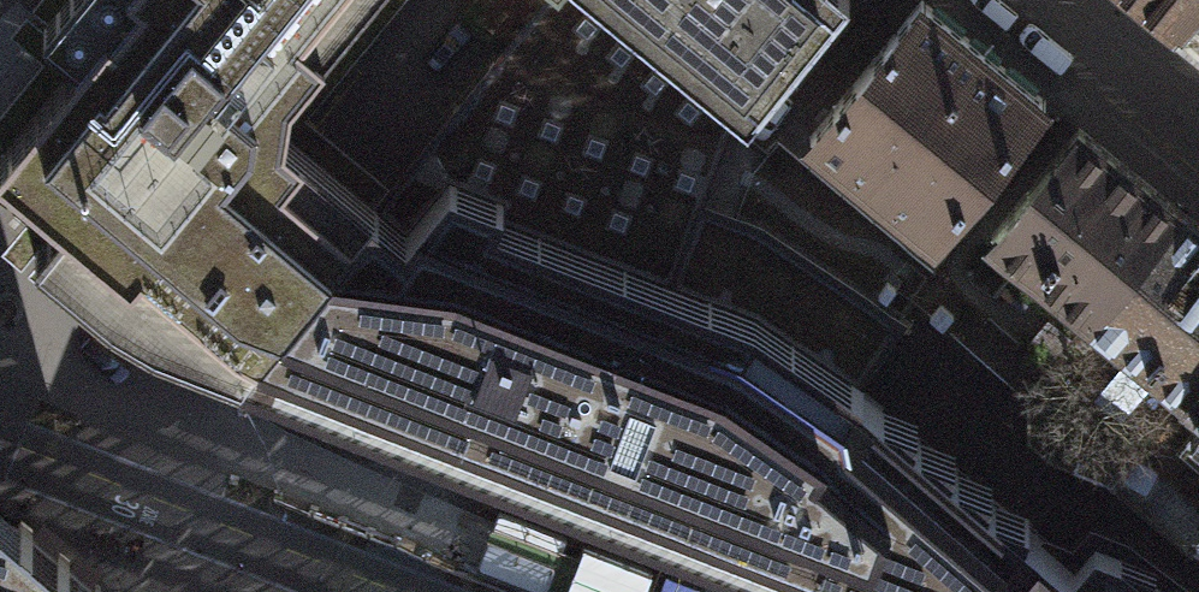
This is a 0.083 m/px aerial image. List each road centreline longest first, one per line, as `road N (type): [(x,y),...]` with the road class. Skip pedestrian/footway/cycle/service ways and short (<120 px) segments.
road 1 (residential): [(6,452),(368,591)]
road 2 (residential): [(1198,143),(1024,0)]

